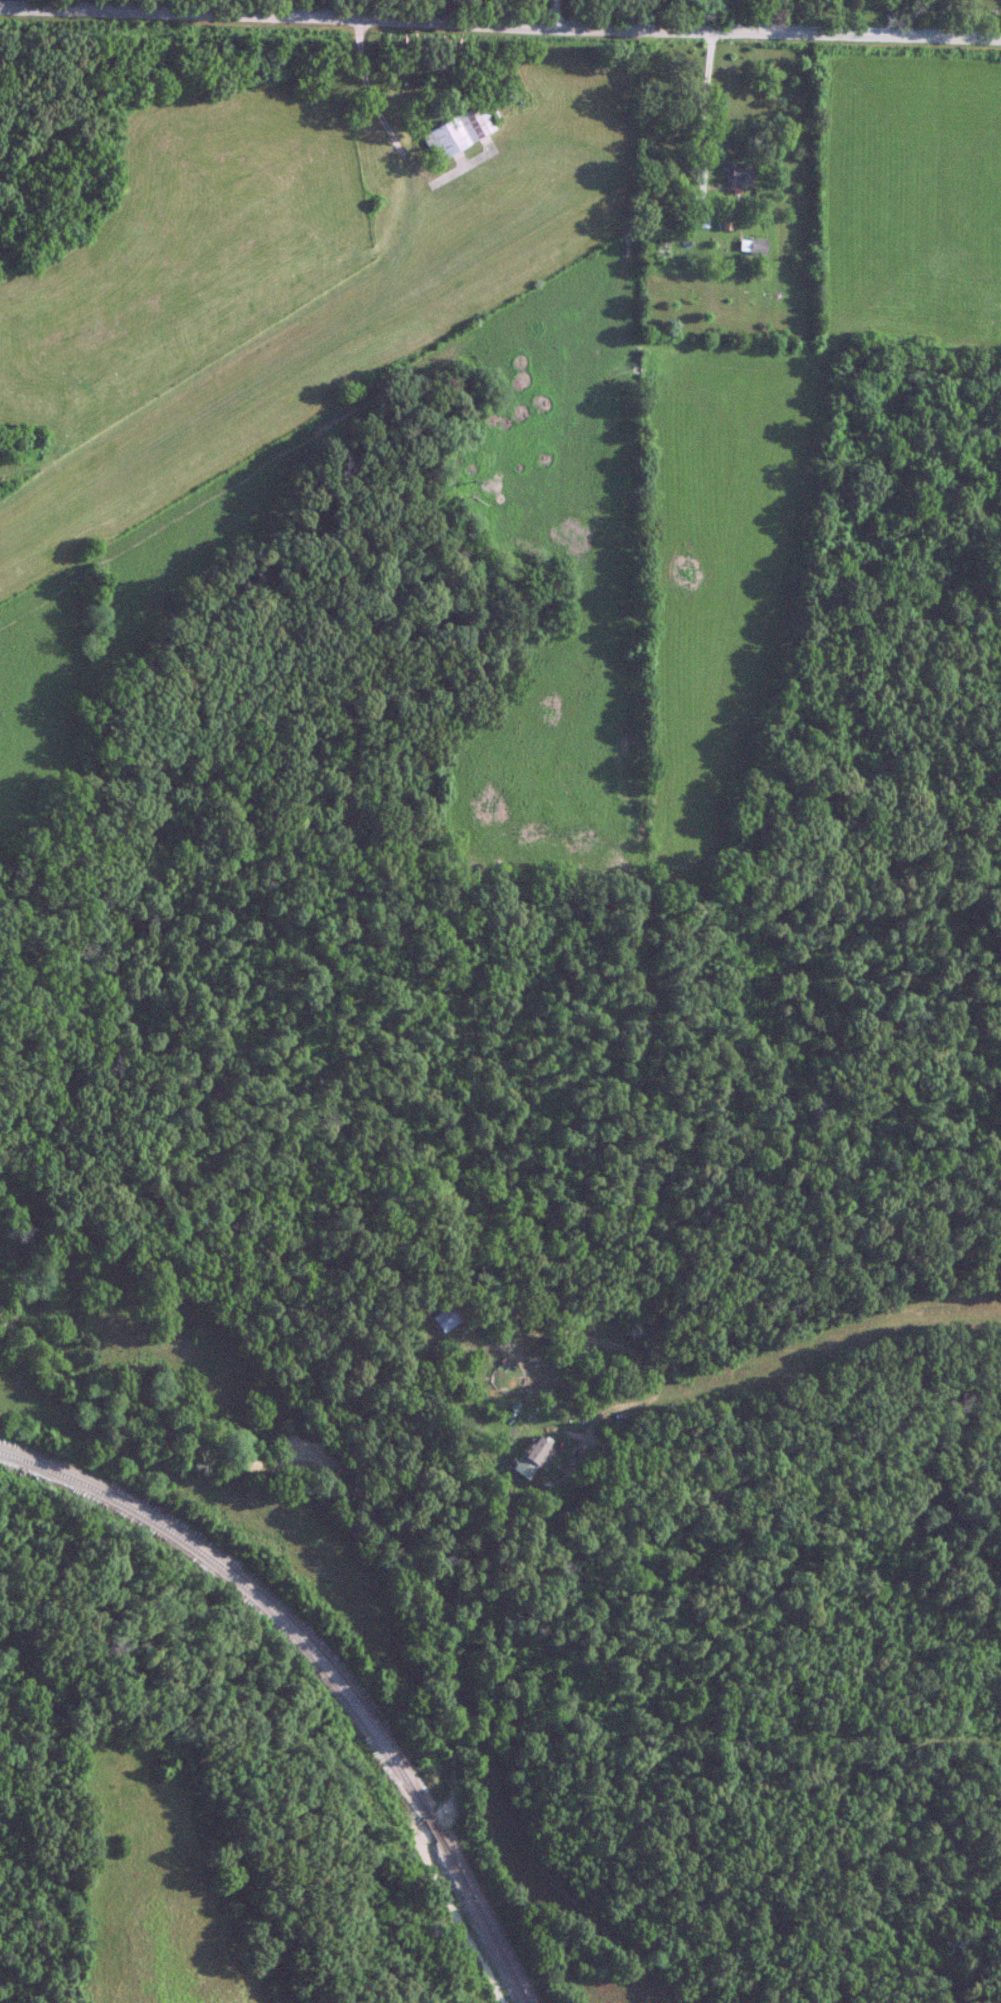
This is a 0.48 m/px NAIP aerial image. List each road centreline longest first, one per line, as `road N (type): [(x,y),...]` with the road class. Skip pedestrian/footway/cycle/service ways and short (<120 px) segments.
road 1 (residential): [(1000,39),(581,28),(375,11),(0,11)]

